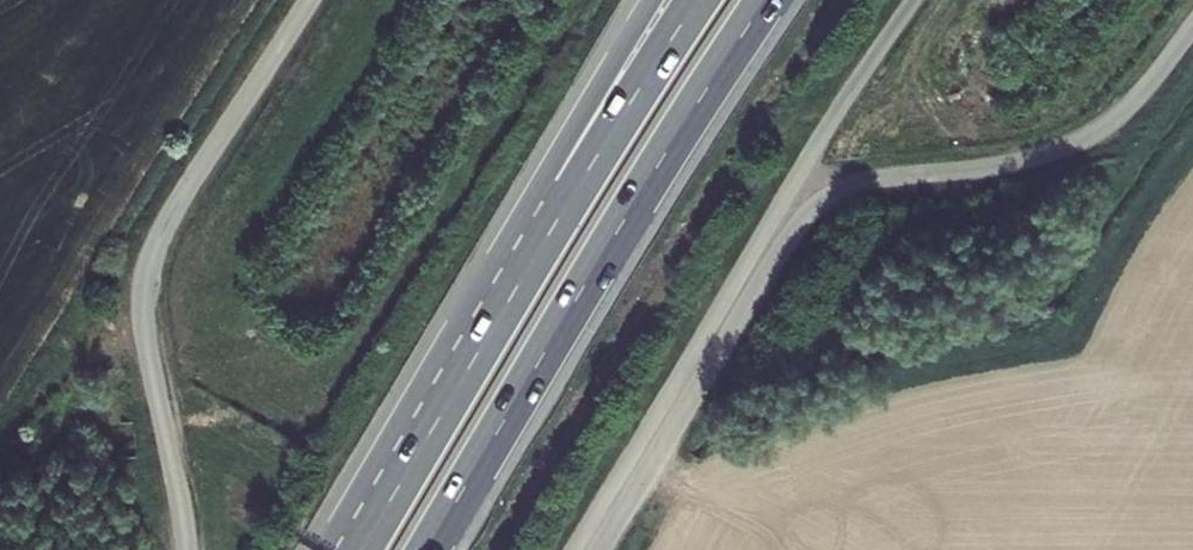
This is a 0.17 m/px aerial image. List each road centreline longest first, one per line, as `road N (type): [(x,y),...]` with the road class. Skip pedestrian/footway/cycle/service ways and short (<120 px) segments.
road 1 (trunk): [(701,0),(361,549)]
road 2 (trunk): [(428,549),(767,0)]
road 3 (trunk): [(655,0),(461,336),(355,549)]

